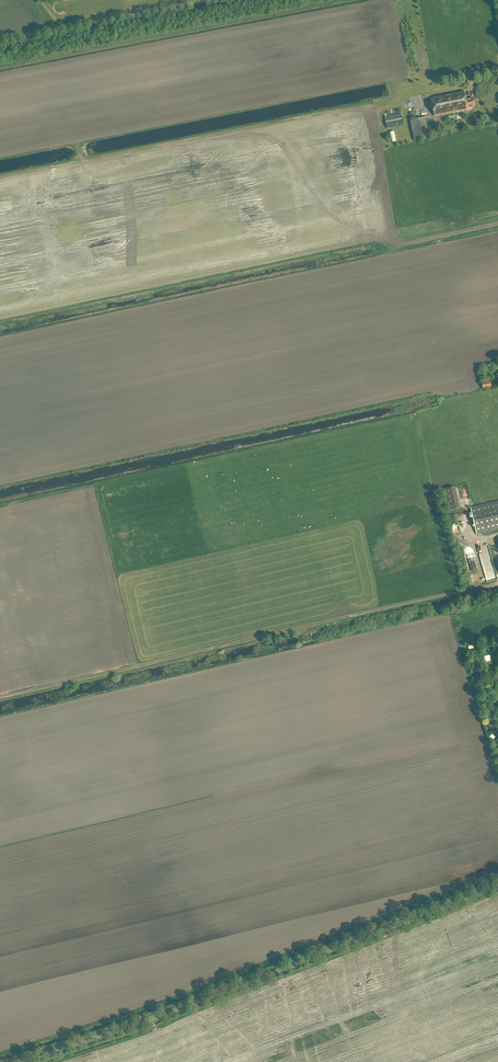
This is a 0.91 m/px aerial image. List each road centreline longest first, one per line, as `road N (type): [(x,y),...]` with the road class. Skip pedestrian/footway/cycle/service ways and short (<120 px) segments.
road 1 (unclassified): [(16,1061),(497,887)]
road 2 (unclassified): [(0,42),(219,0)]

